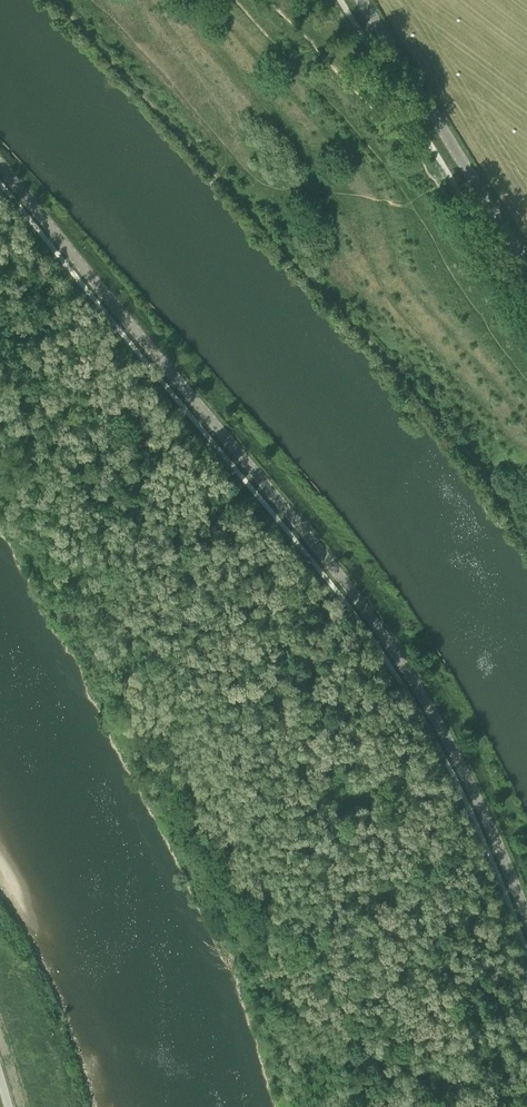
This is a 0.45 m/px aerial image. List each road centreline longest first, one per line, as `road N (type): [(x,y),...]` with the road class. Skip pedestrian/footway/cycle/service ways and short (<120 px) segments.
road 1 (tertiary): [(526,919),(454,752),(376,626),(0,165)]
road 2 (track): [(233,0),(397,178),(526,377)]
road 3 (track): [(267,0),(411,148),(526,324)]
road 4 (tertiary): [(526,263),(362,0)]

